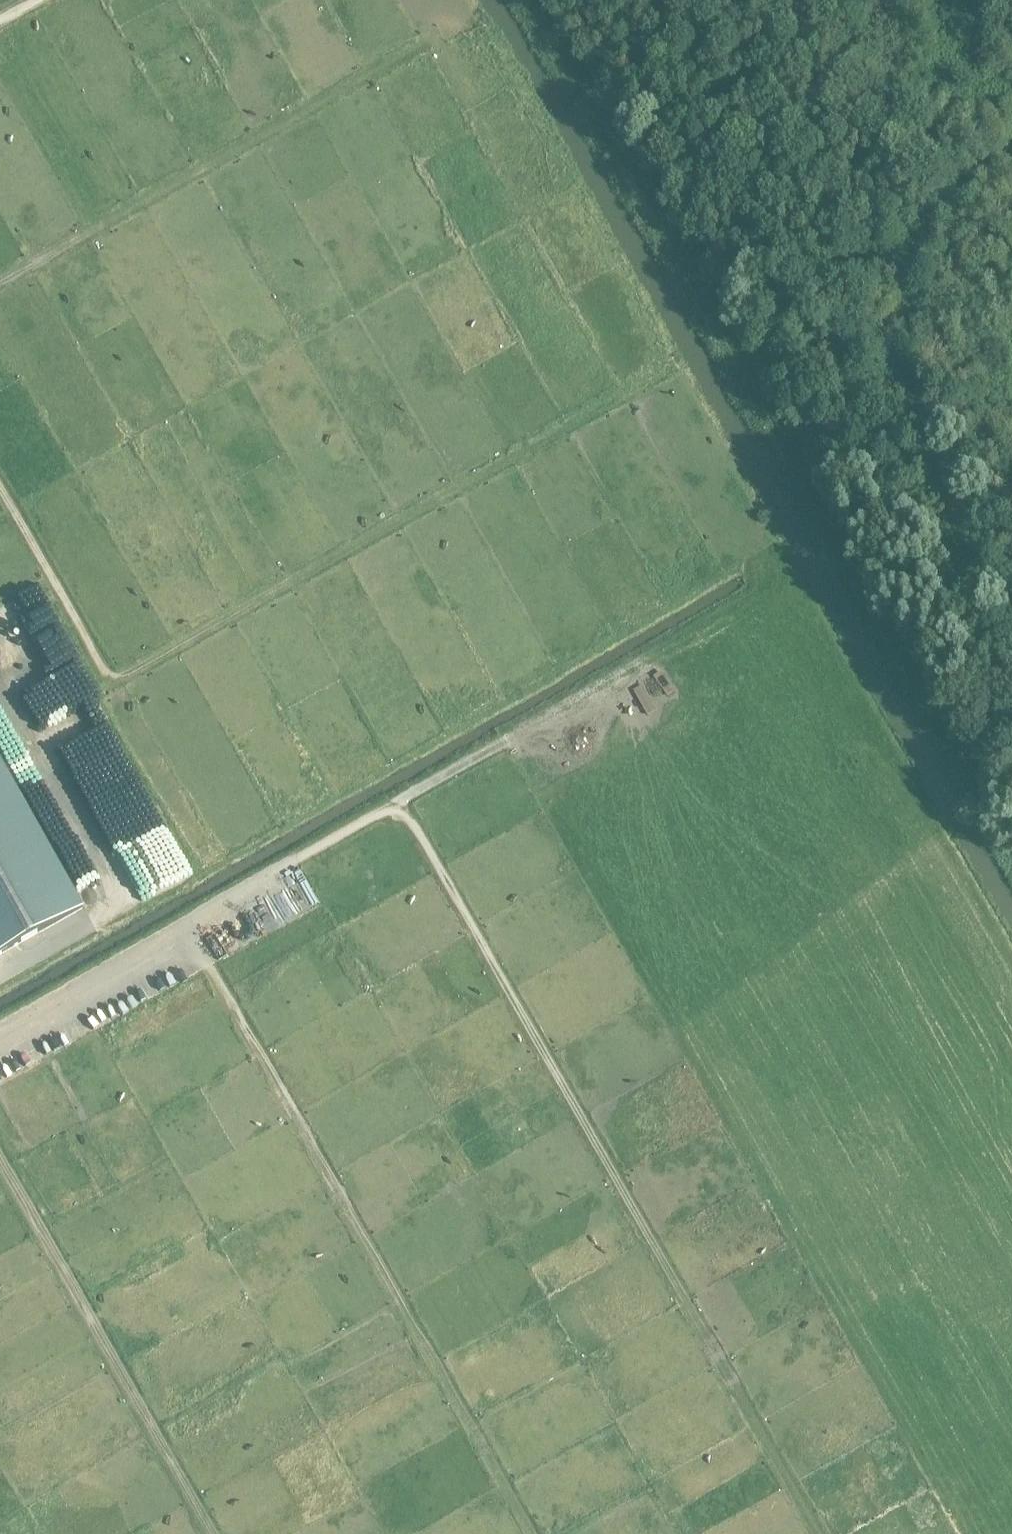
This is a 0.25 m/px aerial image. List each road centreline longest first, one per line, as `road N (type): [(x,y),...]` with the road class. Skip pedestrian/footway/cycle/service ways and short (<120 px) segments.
road 1 (track): [(669,373),(40,727),(0,681)]
road 2 (track): [(533,1533),(188,927)]
road 3 (track): [(721,1364),(410,823),(389,809)]
road 4 (track): [(469,19),(0,285)]
road 5 (track): [(213,1533),(0,1158)]
road 6 (track): [(389,809),(510,745)]
road 7 (track): [(389,809),(284,872)]

